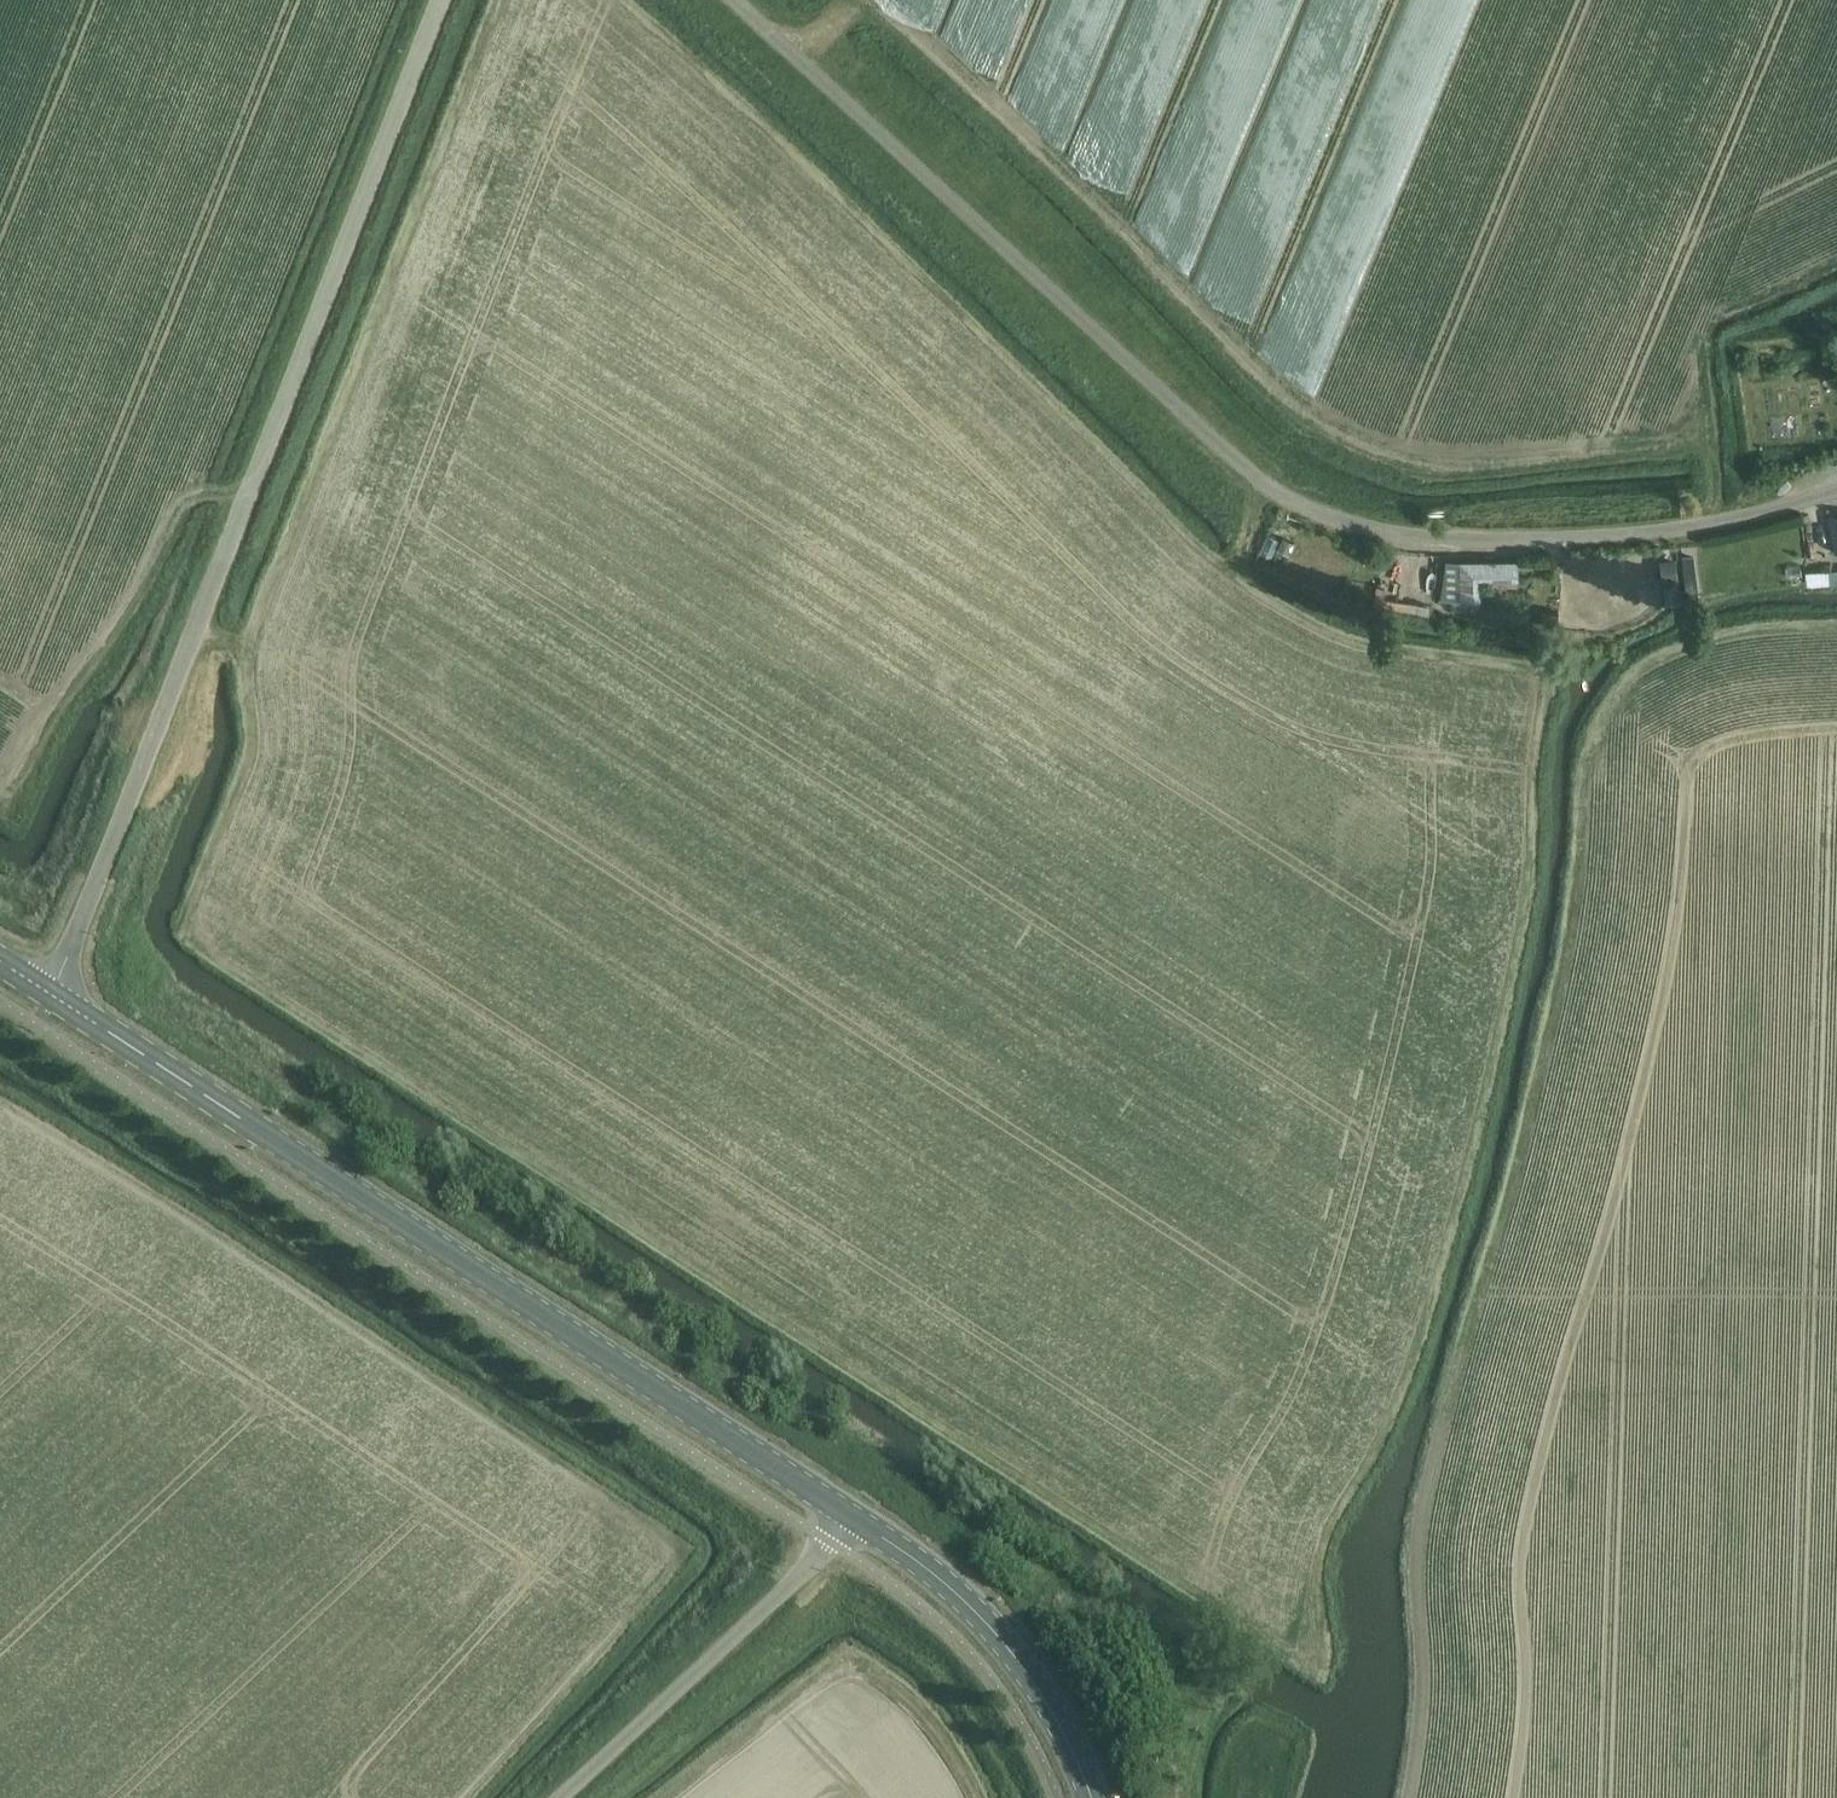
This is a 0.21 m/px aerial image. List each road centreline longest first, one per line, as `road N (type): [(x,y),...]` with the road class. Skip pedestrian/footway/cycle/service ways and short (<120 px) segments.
road 1 (unclassified): [(1836,488),(1734,519),(1603,535),(1465,541),(1376,534),(1318,513),(1258,481),(732,0)]
road 2 (unclassified): [(52,995),(443,0)]
road 3 (secondary): [(850,1517),(52,995)]
road 4 (unclassified): [(560,1797),(850,1517)]
road 5 (secondary): [(1089,1797),(1075,1753),(1021,1666),(947,1586),(850,1517)]

